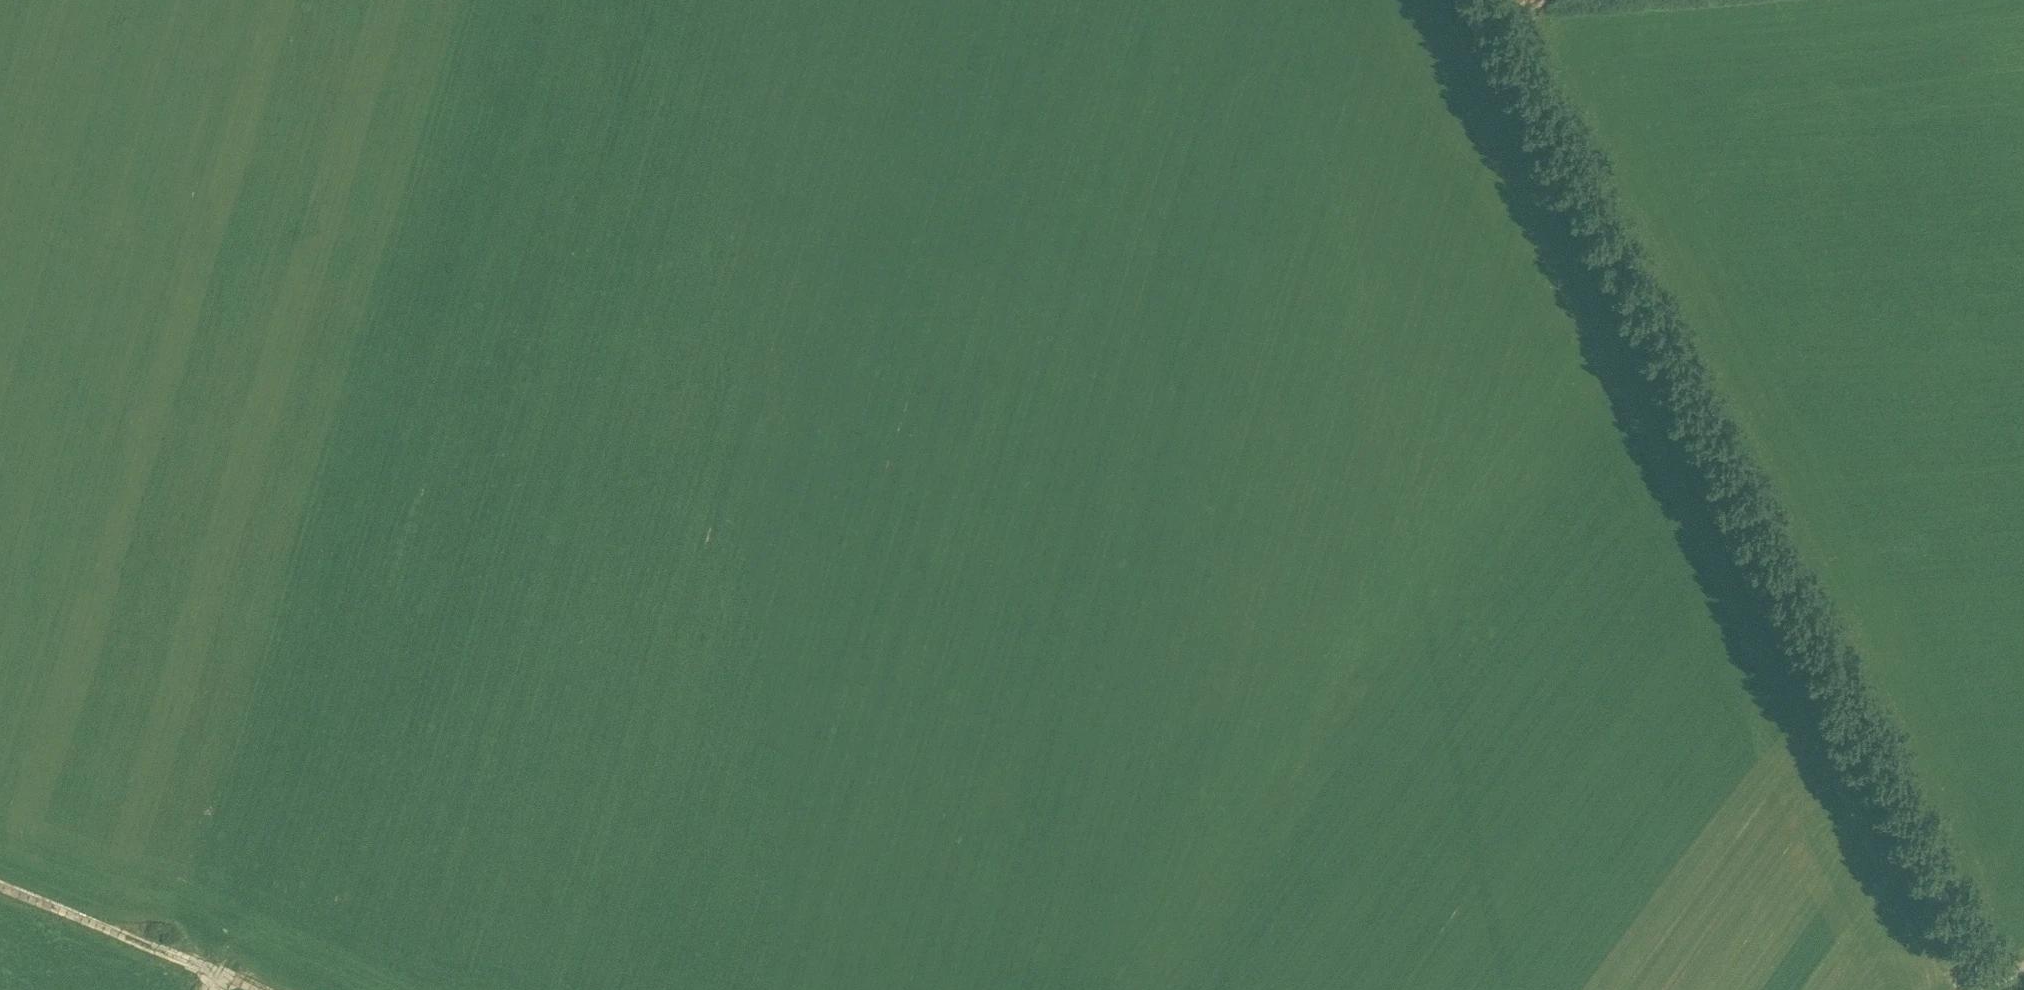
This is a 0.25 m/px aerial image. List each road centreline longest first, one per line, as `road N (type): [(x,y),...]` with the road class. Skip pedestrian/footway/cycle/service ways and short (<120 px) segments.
road 1 (unclassified): [(1480,11),(1937,895),(1974,989)]
road 2 (track): [(219,973),(0,888)]

